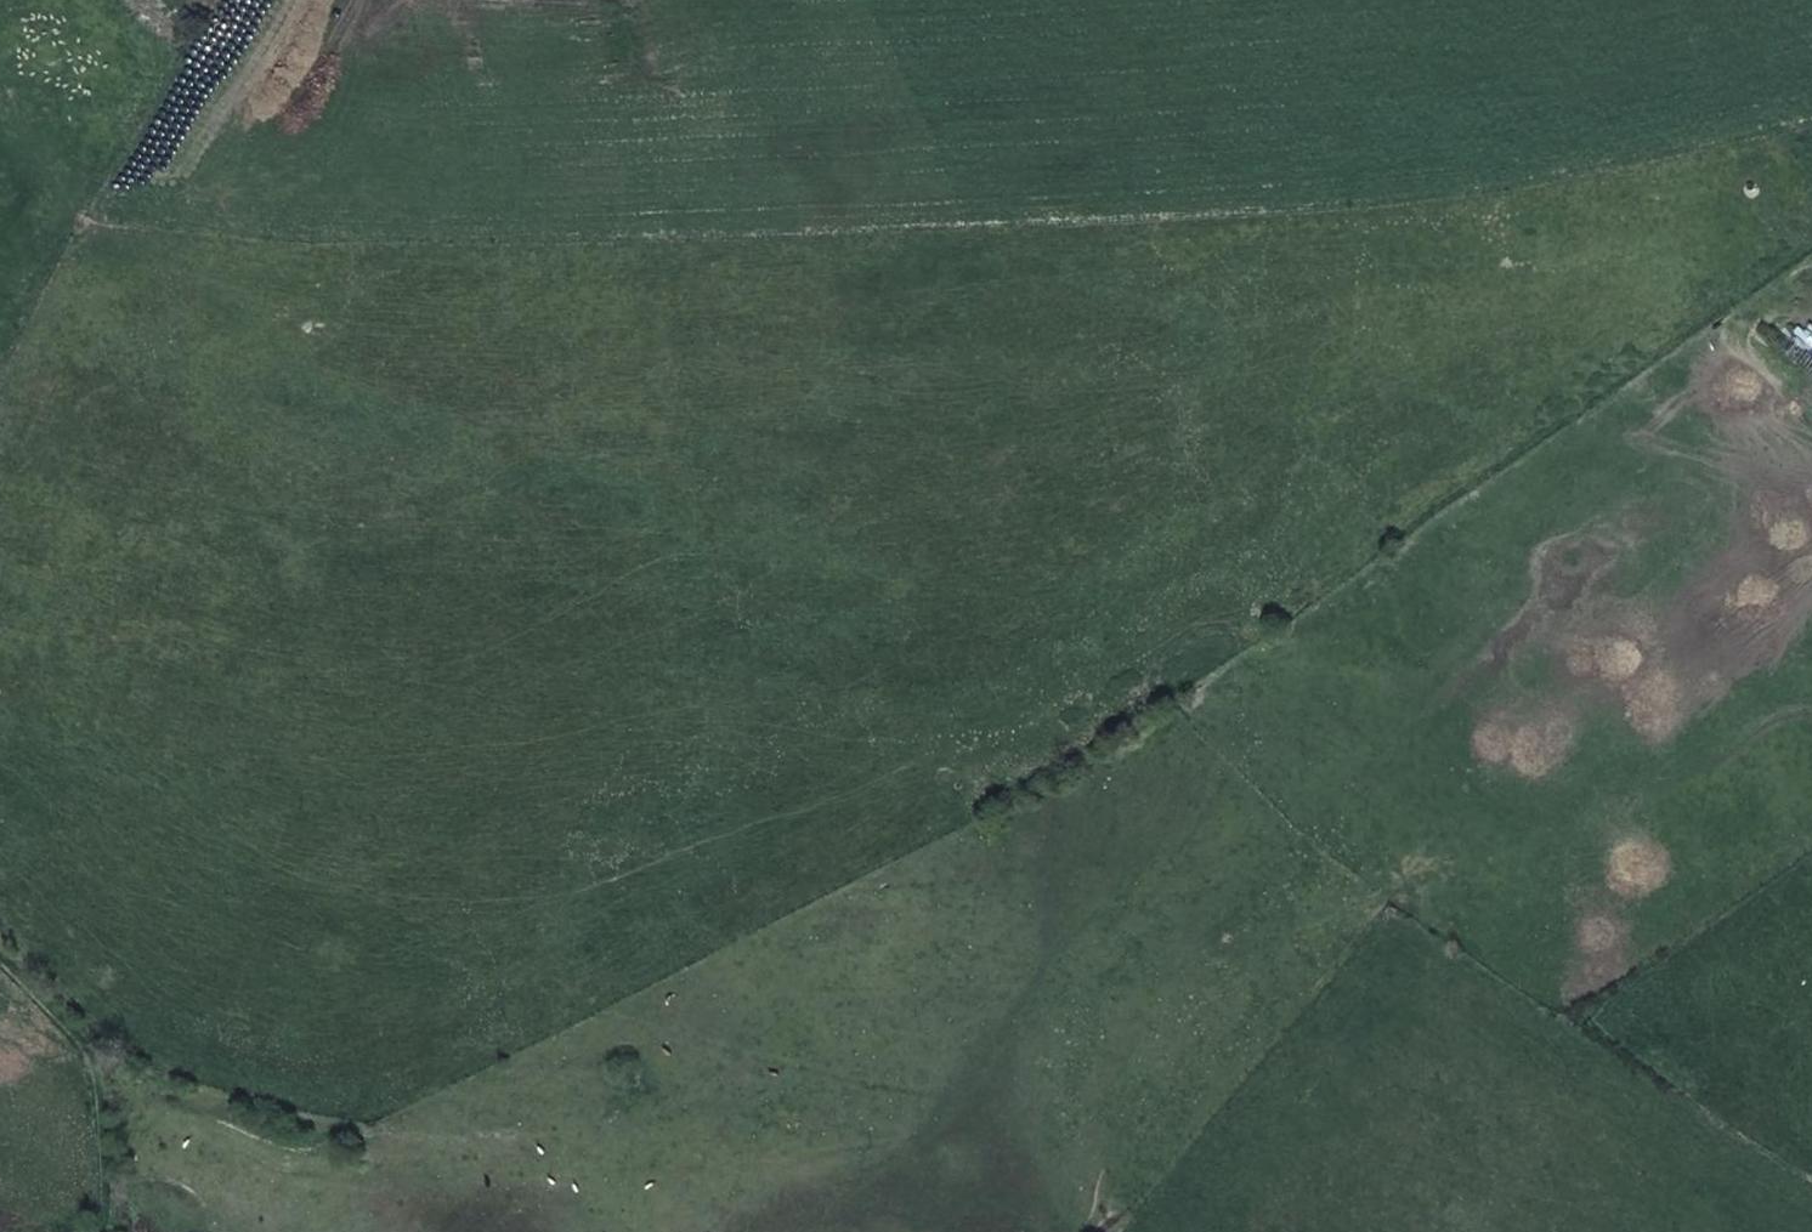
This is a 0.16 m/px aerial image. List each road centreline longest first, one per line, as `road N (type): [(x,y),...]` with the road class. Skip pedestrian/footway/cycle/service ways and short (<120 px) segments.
road 1 (track): [(92,1231),(112,1199),(57,1006),(0,947)]

